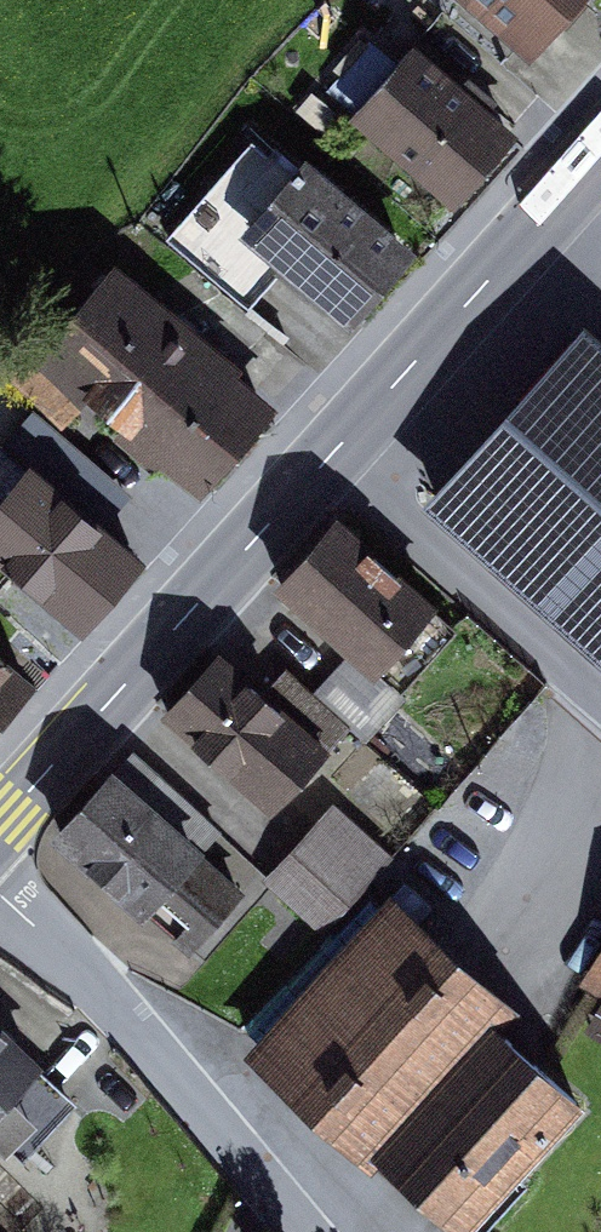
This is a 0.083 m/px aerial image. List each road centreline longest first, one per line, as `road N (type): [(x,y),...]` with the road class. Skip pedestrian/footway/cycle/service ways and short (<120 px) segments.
road 1 (secondary): [(600,152),(0,821)]
road 2 (residential): [(305,1231),(97,987),(0,892)]

